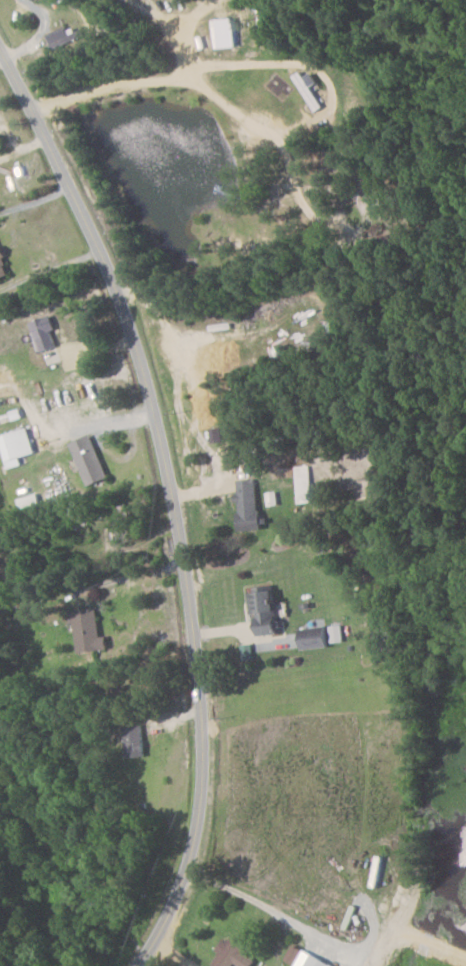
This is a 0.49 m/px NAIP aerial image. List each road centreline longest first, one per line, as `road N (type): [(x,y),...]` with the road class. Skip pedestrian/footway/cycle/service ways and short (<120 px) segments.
road 1 (secondary): [(139,965),(188,866),(199,812),(201,696),(181,558),(134,337),(94,237),(0,52)]

